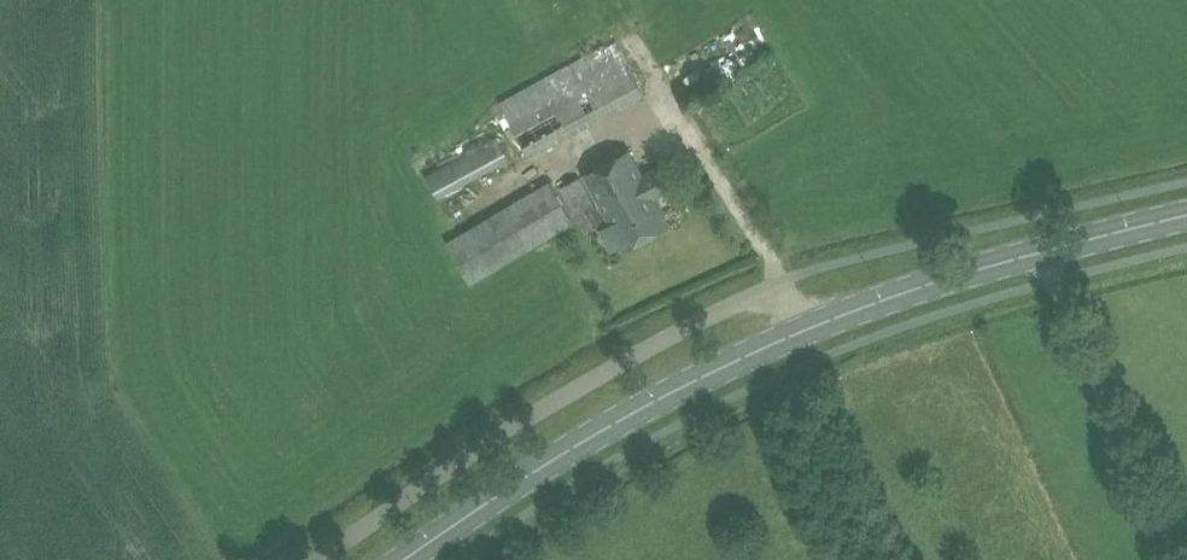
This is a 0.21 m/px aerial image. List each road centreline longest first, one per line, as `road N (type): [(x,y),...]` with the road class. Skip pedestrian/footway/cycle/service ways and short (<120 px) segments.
road 1 (unclassified): [(317,559),(491,442),(777,281),(808,331)]
road 2 (primary): [(408,559),(610,430),(808,331)]
road 3 (primary): [(808,331),(961,277),(1186,217)]

